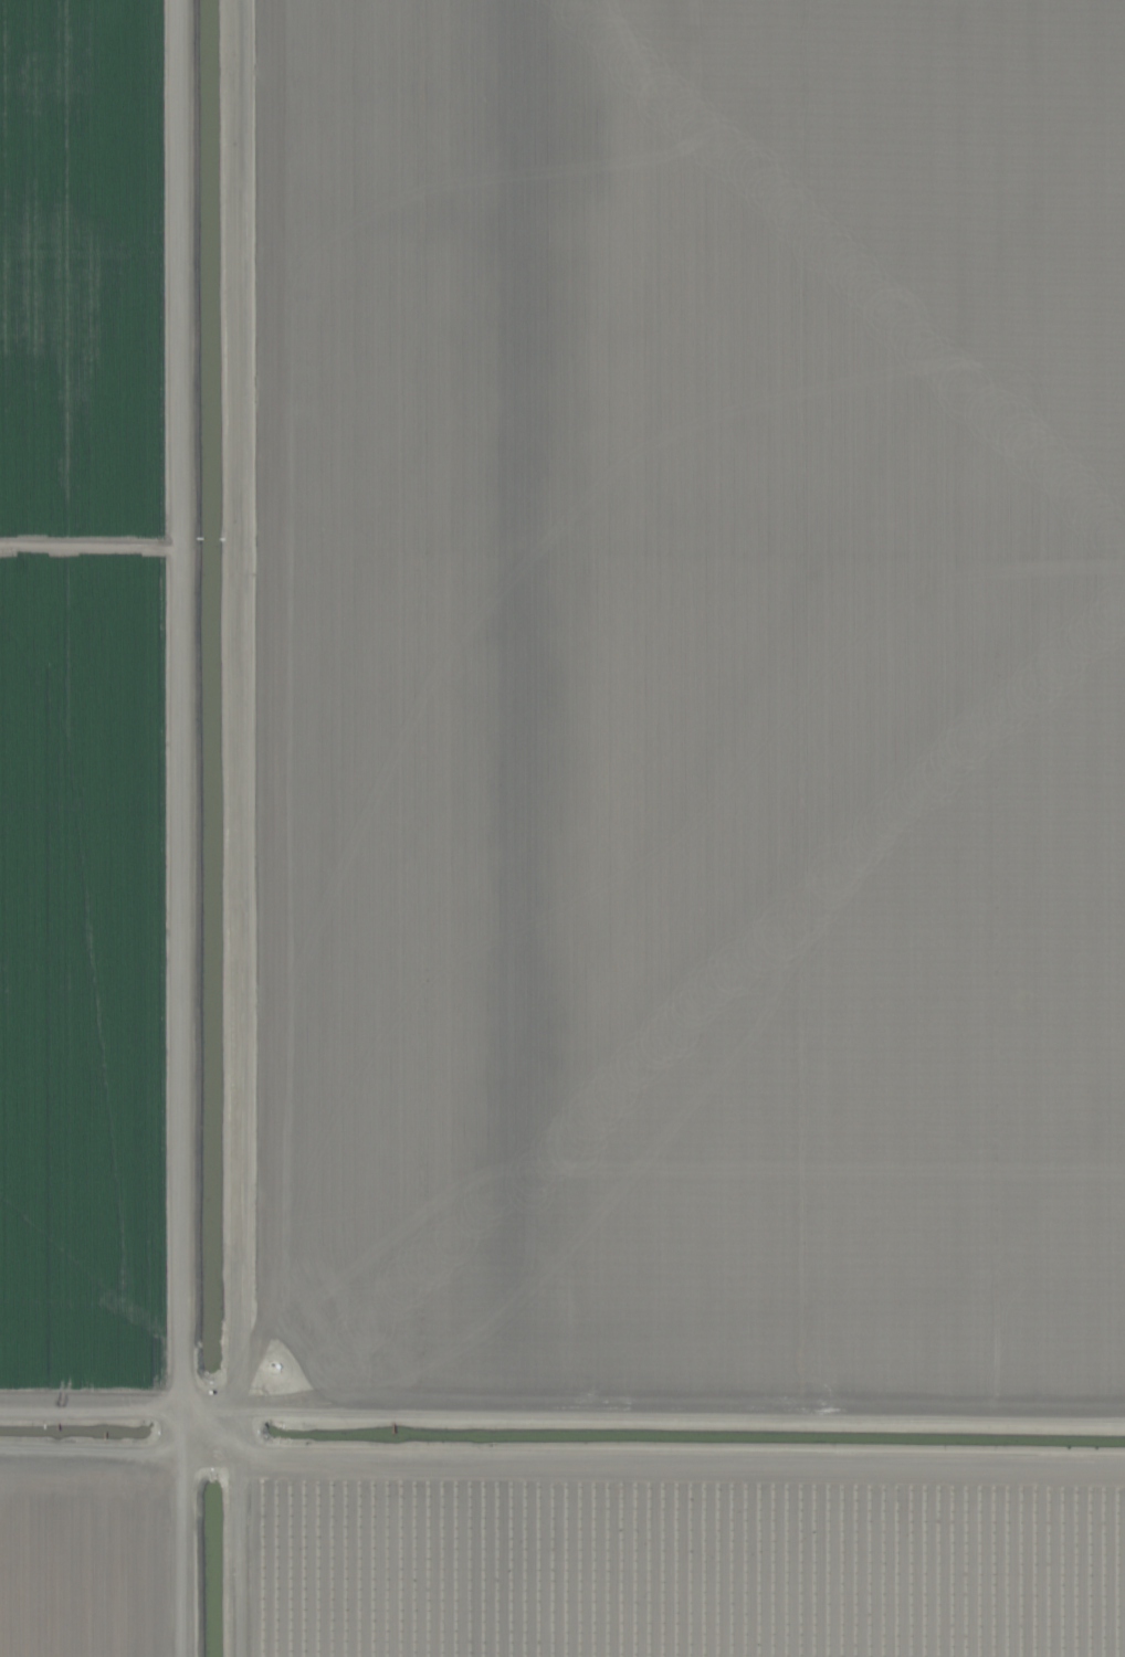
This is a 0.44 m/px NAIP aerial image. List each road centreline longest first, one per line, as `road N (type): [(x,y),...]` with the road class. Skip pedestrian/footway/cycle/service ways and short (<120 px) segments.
road 1 (track): [(1124,1430),(0,1416)]

